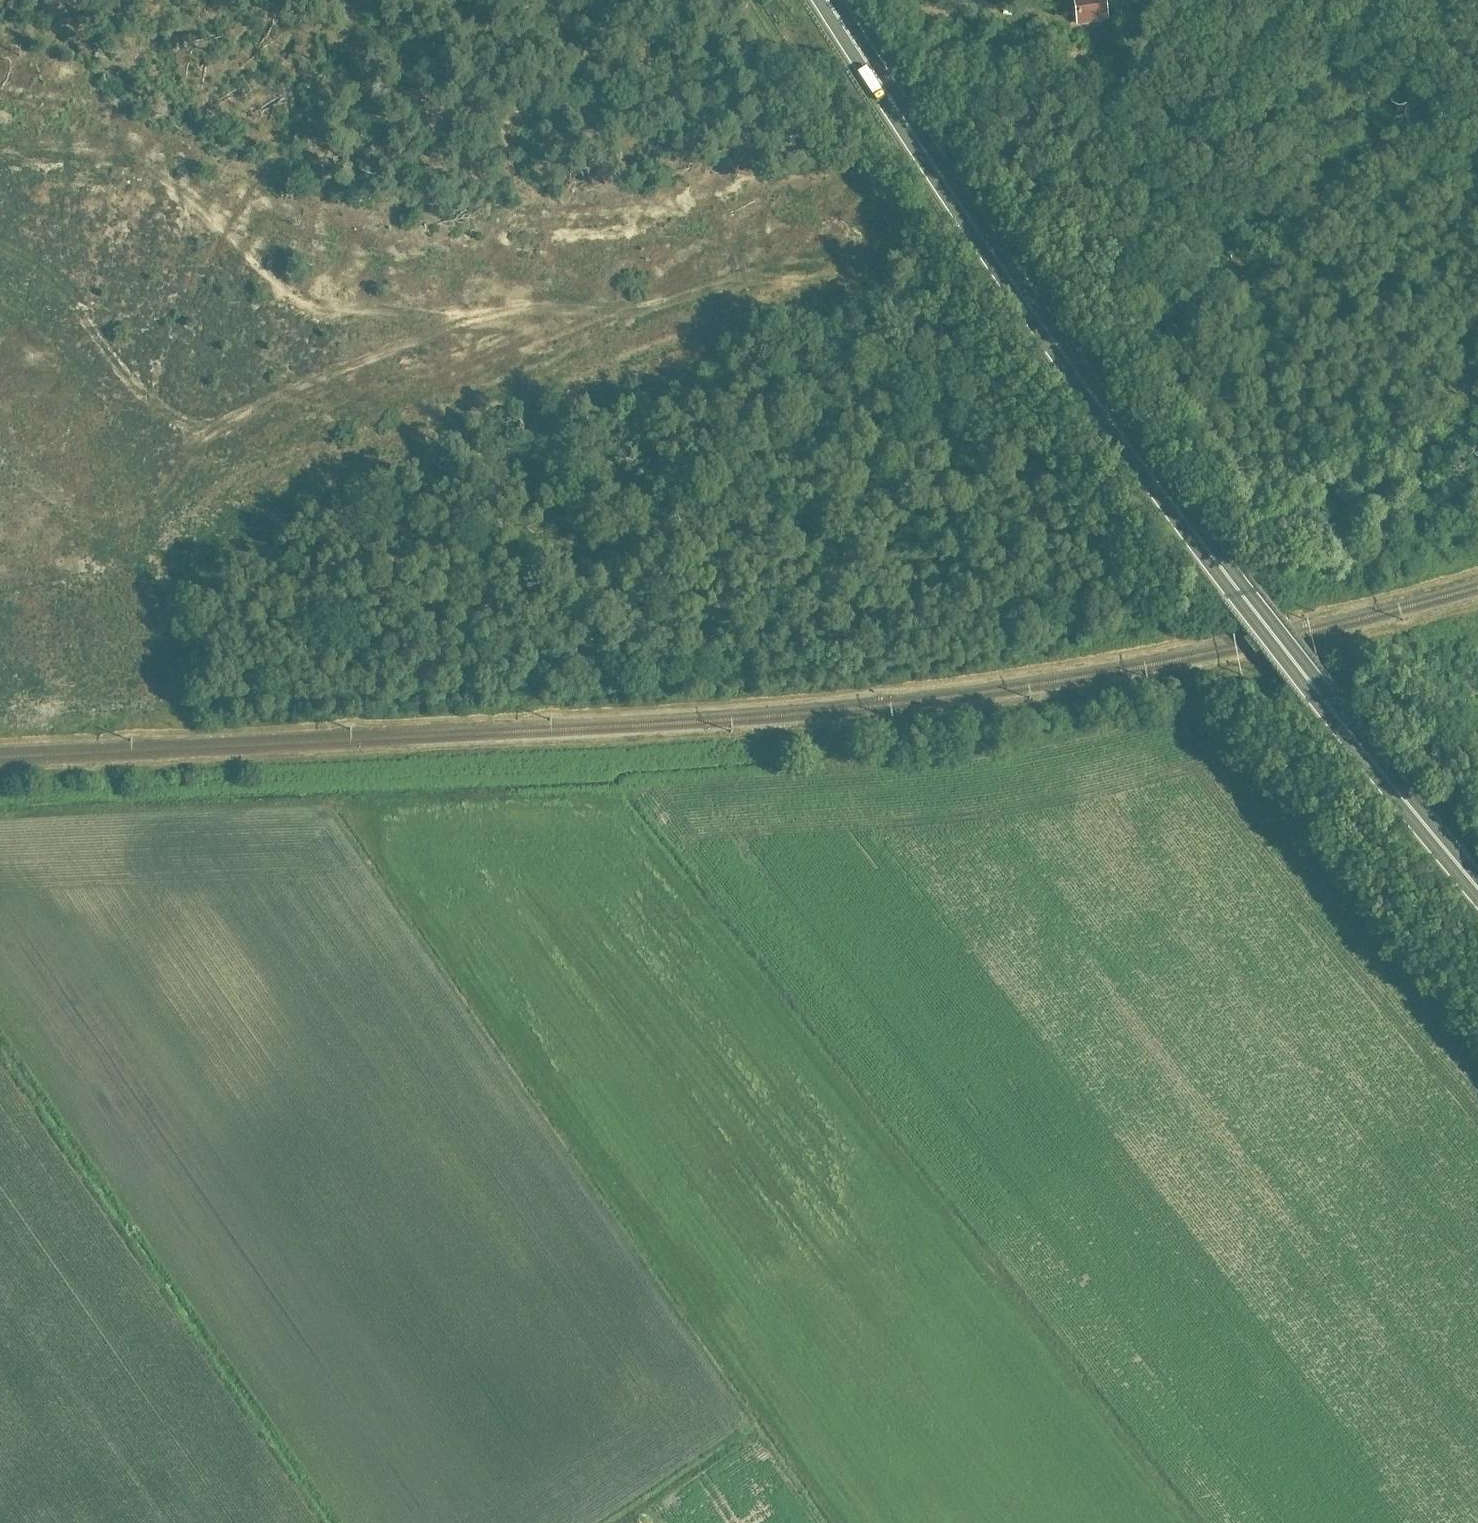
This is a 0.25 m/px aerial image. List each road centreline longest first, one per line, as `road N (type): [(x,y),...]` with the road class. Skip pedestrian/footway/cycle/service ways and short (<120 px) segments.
road 1 (trunk): [(1477,884),(1134,453),(829,0)]
road 2 (track): [(752,0),(912,253),(884,271),(772,263),(632,280),(559,296),(491,326)]

